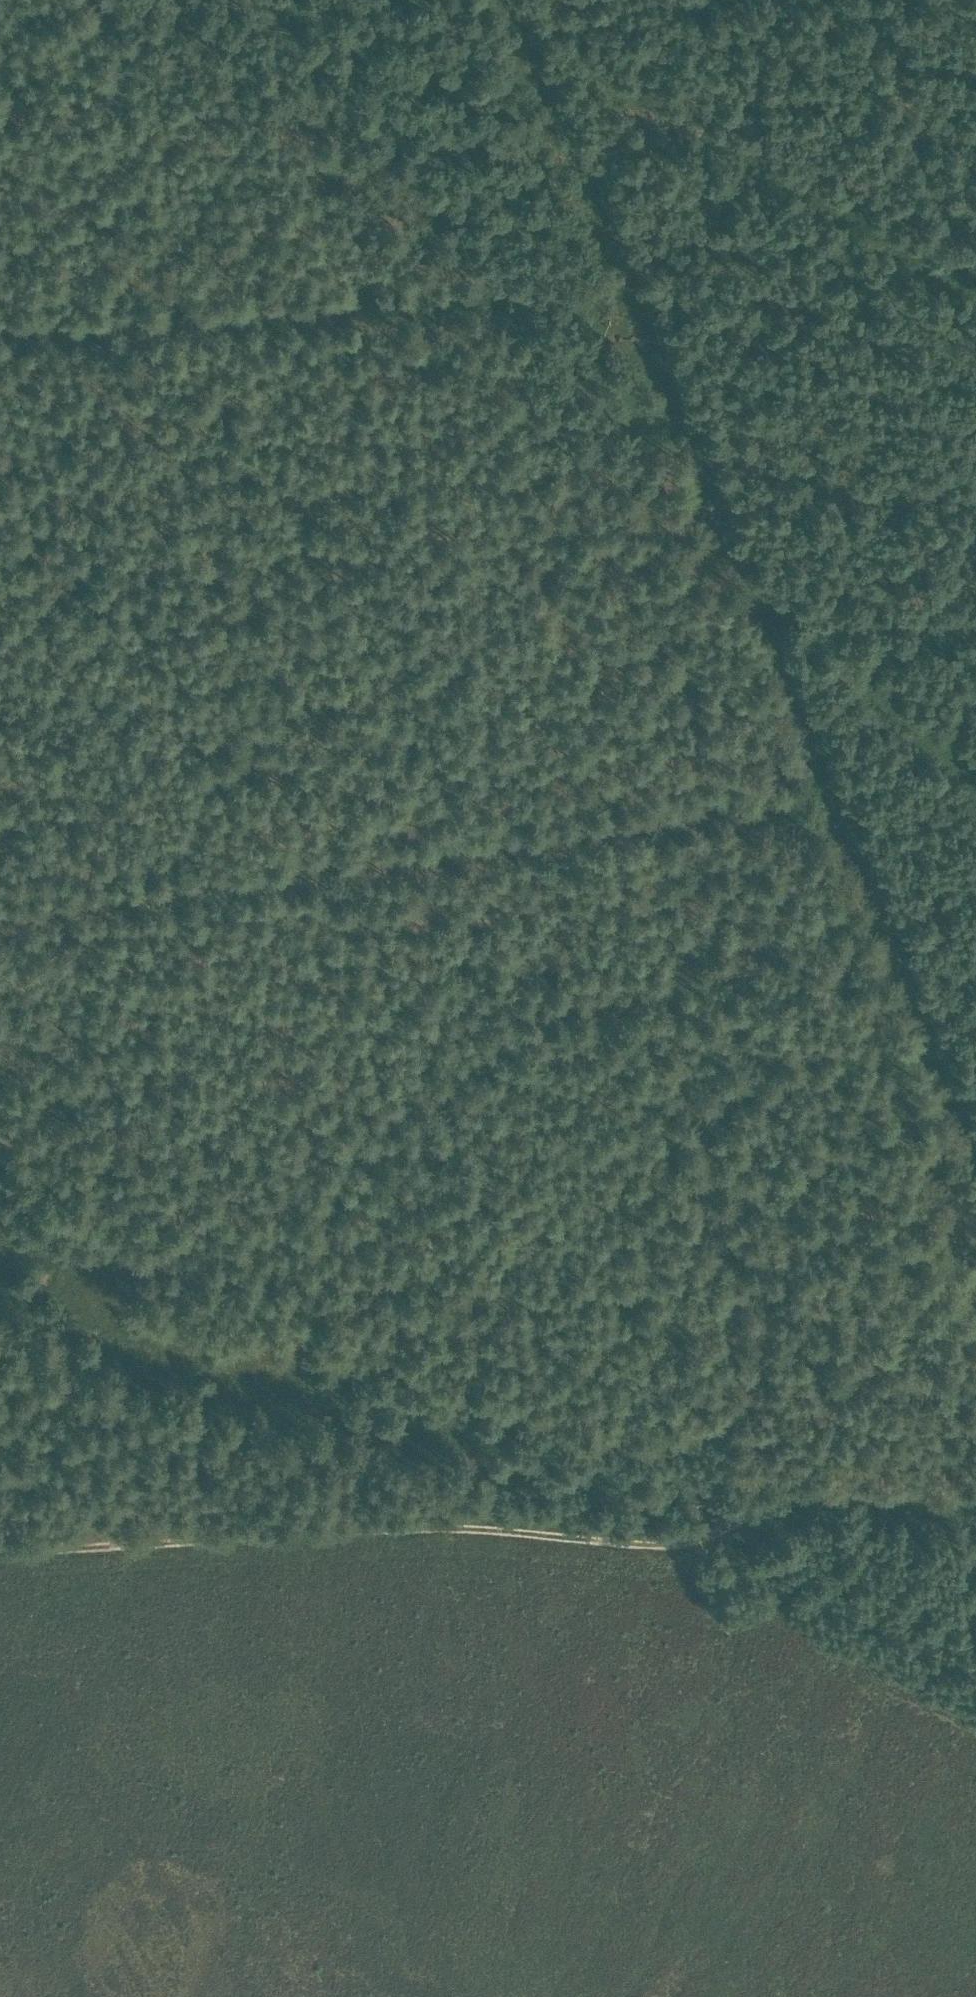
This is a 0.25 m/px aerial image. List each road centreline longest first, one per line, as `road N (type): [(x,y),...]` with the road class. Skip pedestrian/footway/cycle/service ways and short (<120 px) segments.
road 1 (track): [(975,1490),(929,1500),(789,1500),(682,1540),(438,1528),(0,1550)]

